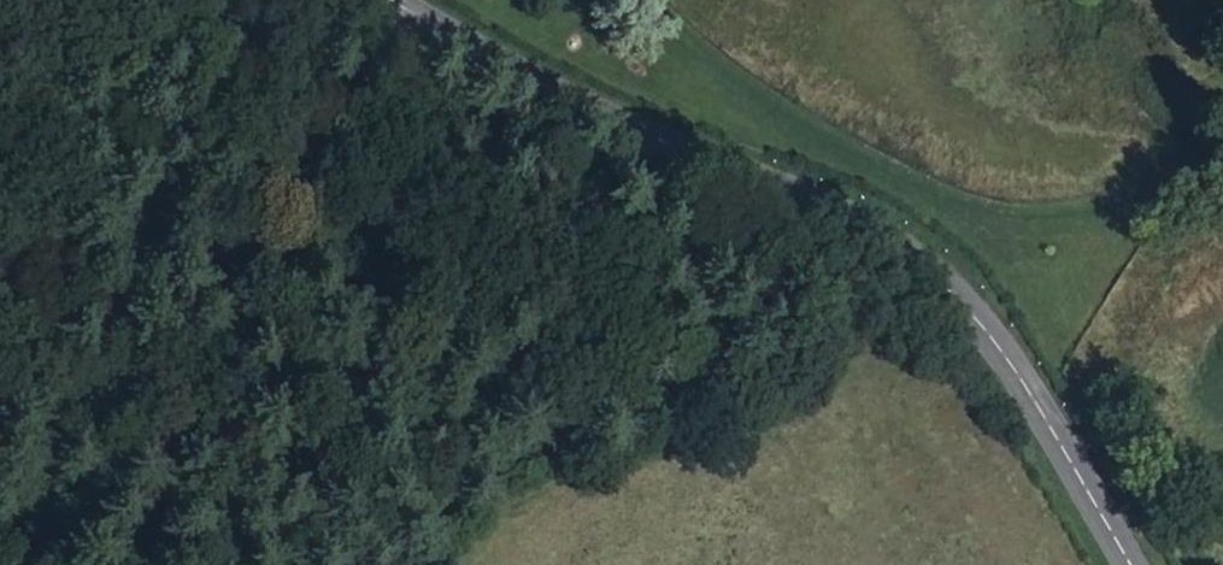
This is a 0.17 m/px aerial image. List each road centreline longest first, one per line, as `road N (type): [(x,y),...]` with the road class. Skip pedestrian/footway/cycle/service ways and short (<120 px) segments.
road 1 (tertiary): [(406,0),(687,145),(852,214),(934,272),(1004,355),(1129,564)]
road 2 (track): [(385,0),(415,73),(511,174),(651,262),(717,334),(712,369),(476,483),(367,564)]

